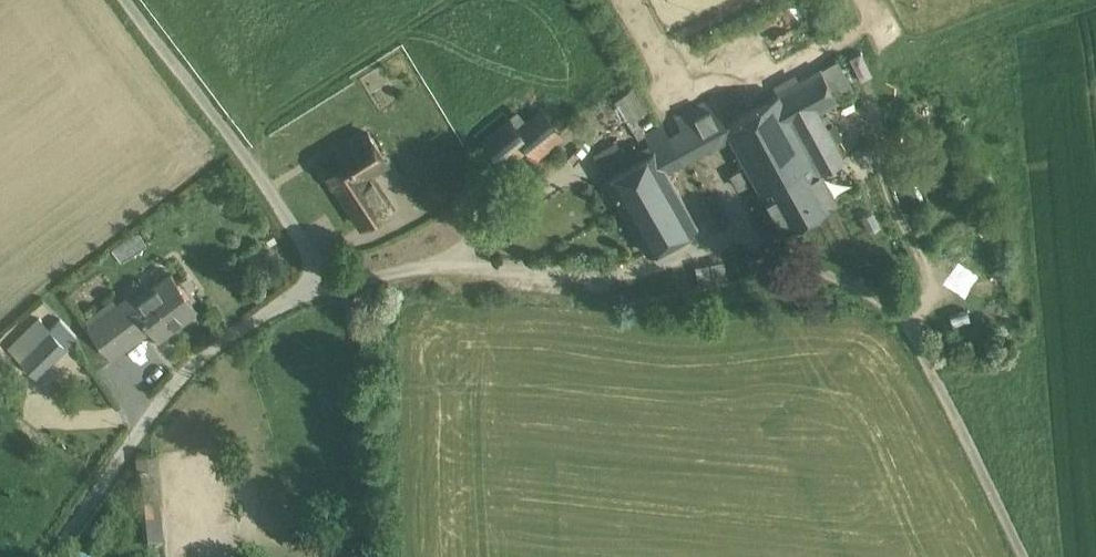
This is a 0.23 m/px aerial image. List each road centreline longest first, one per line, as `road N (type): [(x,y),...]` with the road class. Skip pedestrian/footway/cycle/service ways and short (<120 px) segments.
road 1 (unclassified): [(125,0),(292,229),(310,286),(183,375),(56,556)]

